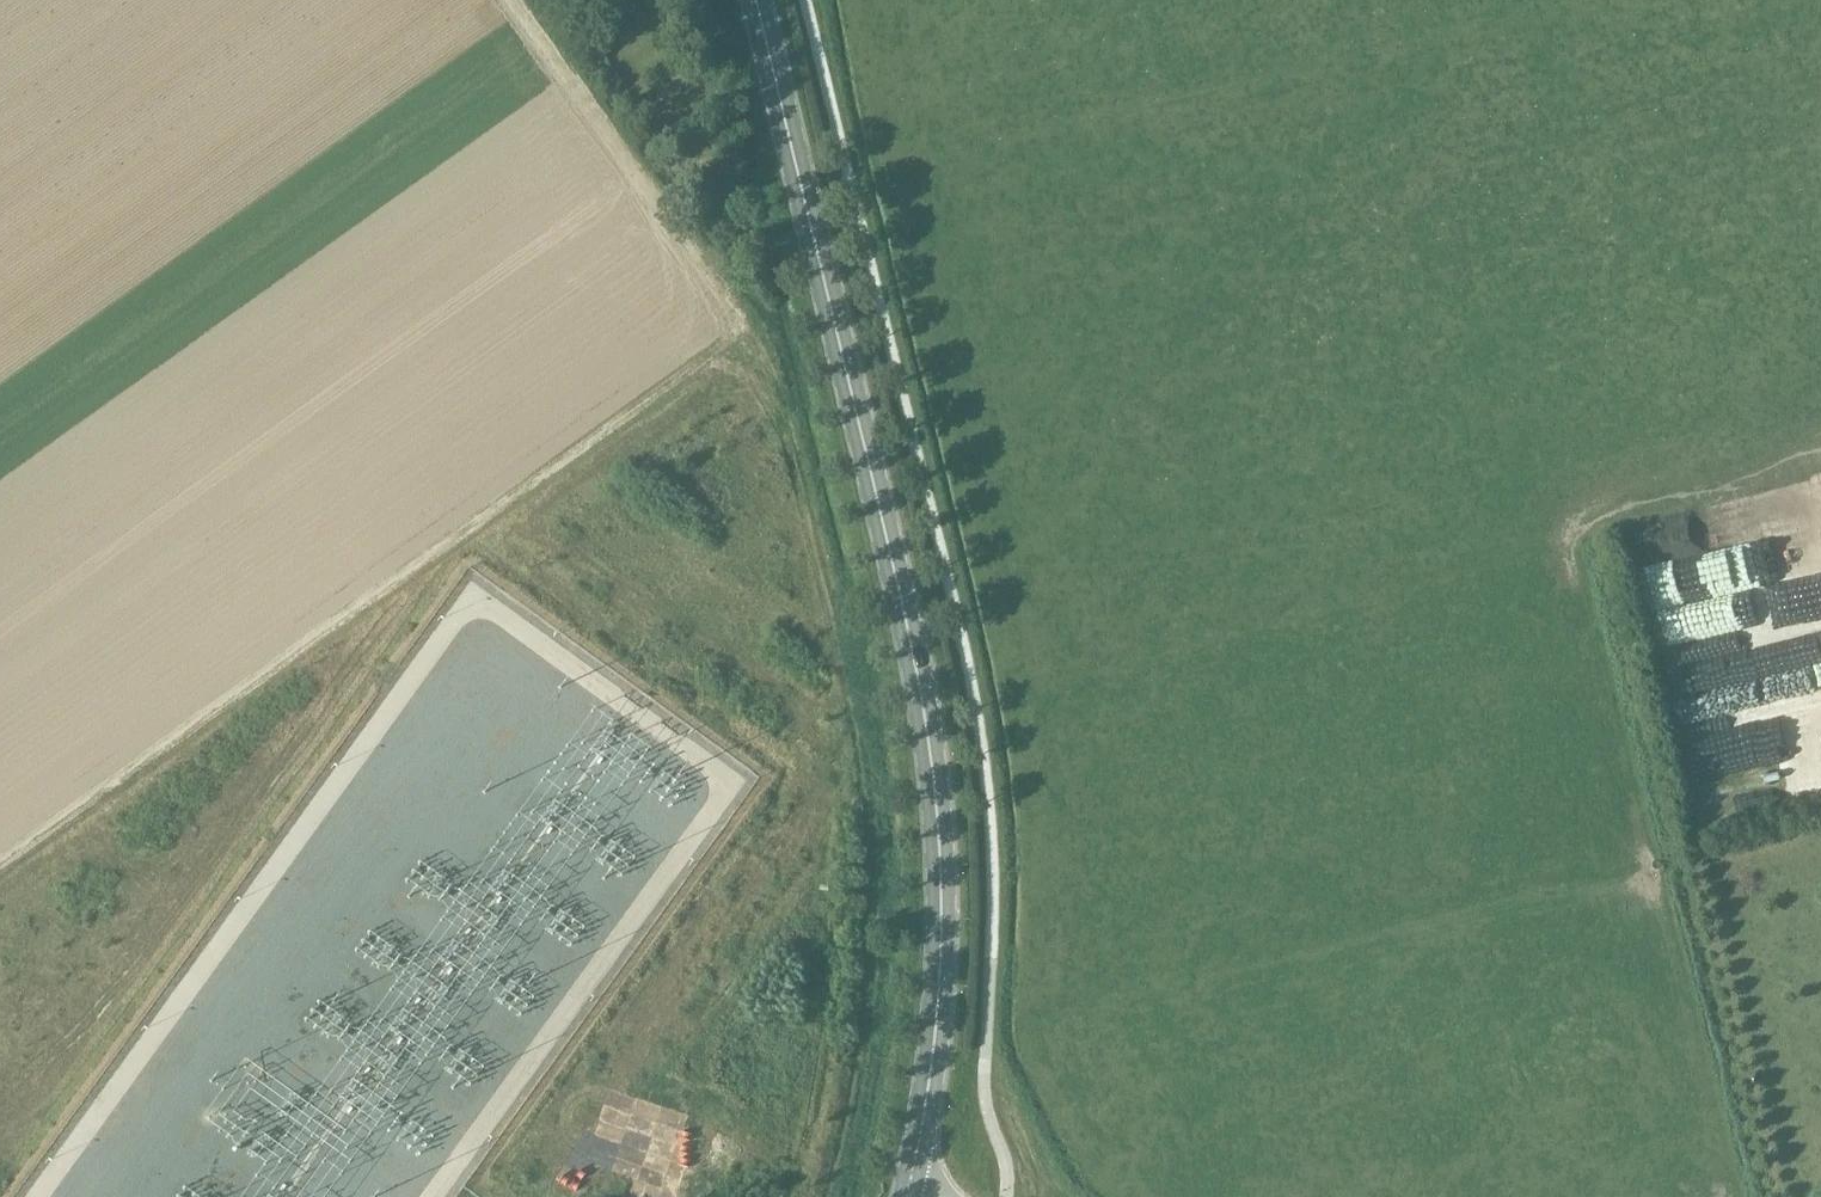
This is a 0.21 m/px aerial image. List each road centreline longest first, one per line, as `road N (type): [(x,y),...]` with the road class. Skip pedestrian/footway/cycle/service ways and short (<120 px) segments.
road 1 (secondary): [(910,1186),(941,961),(932,759),(894,565),(756,0)]

